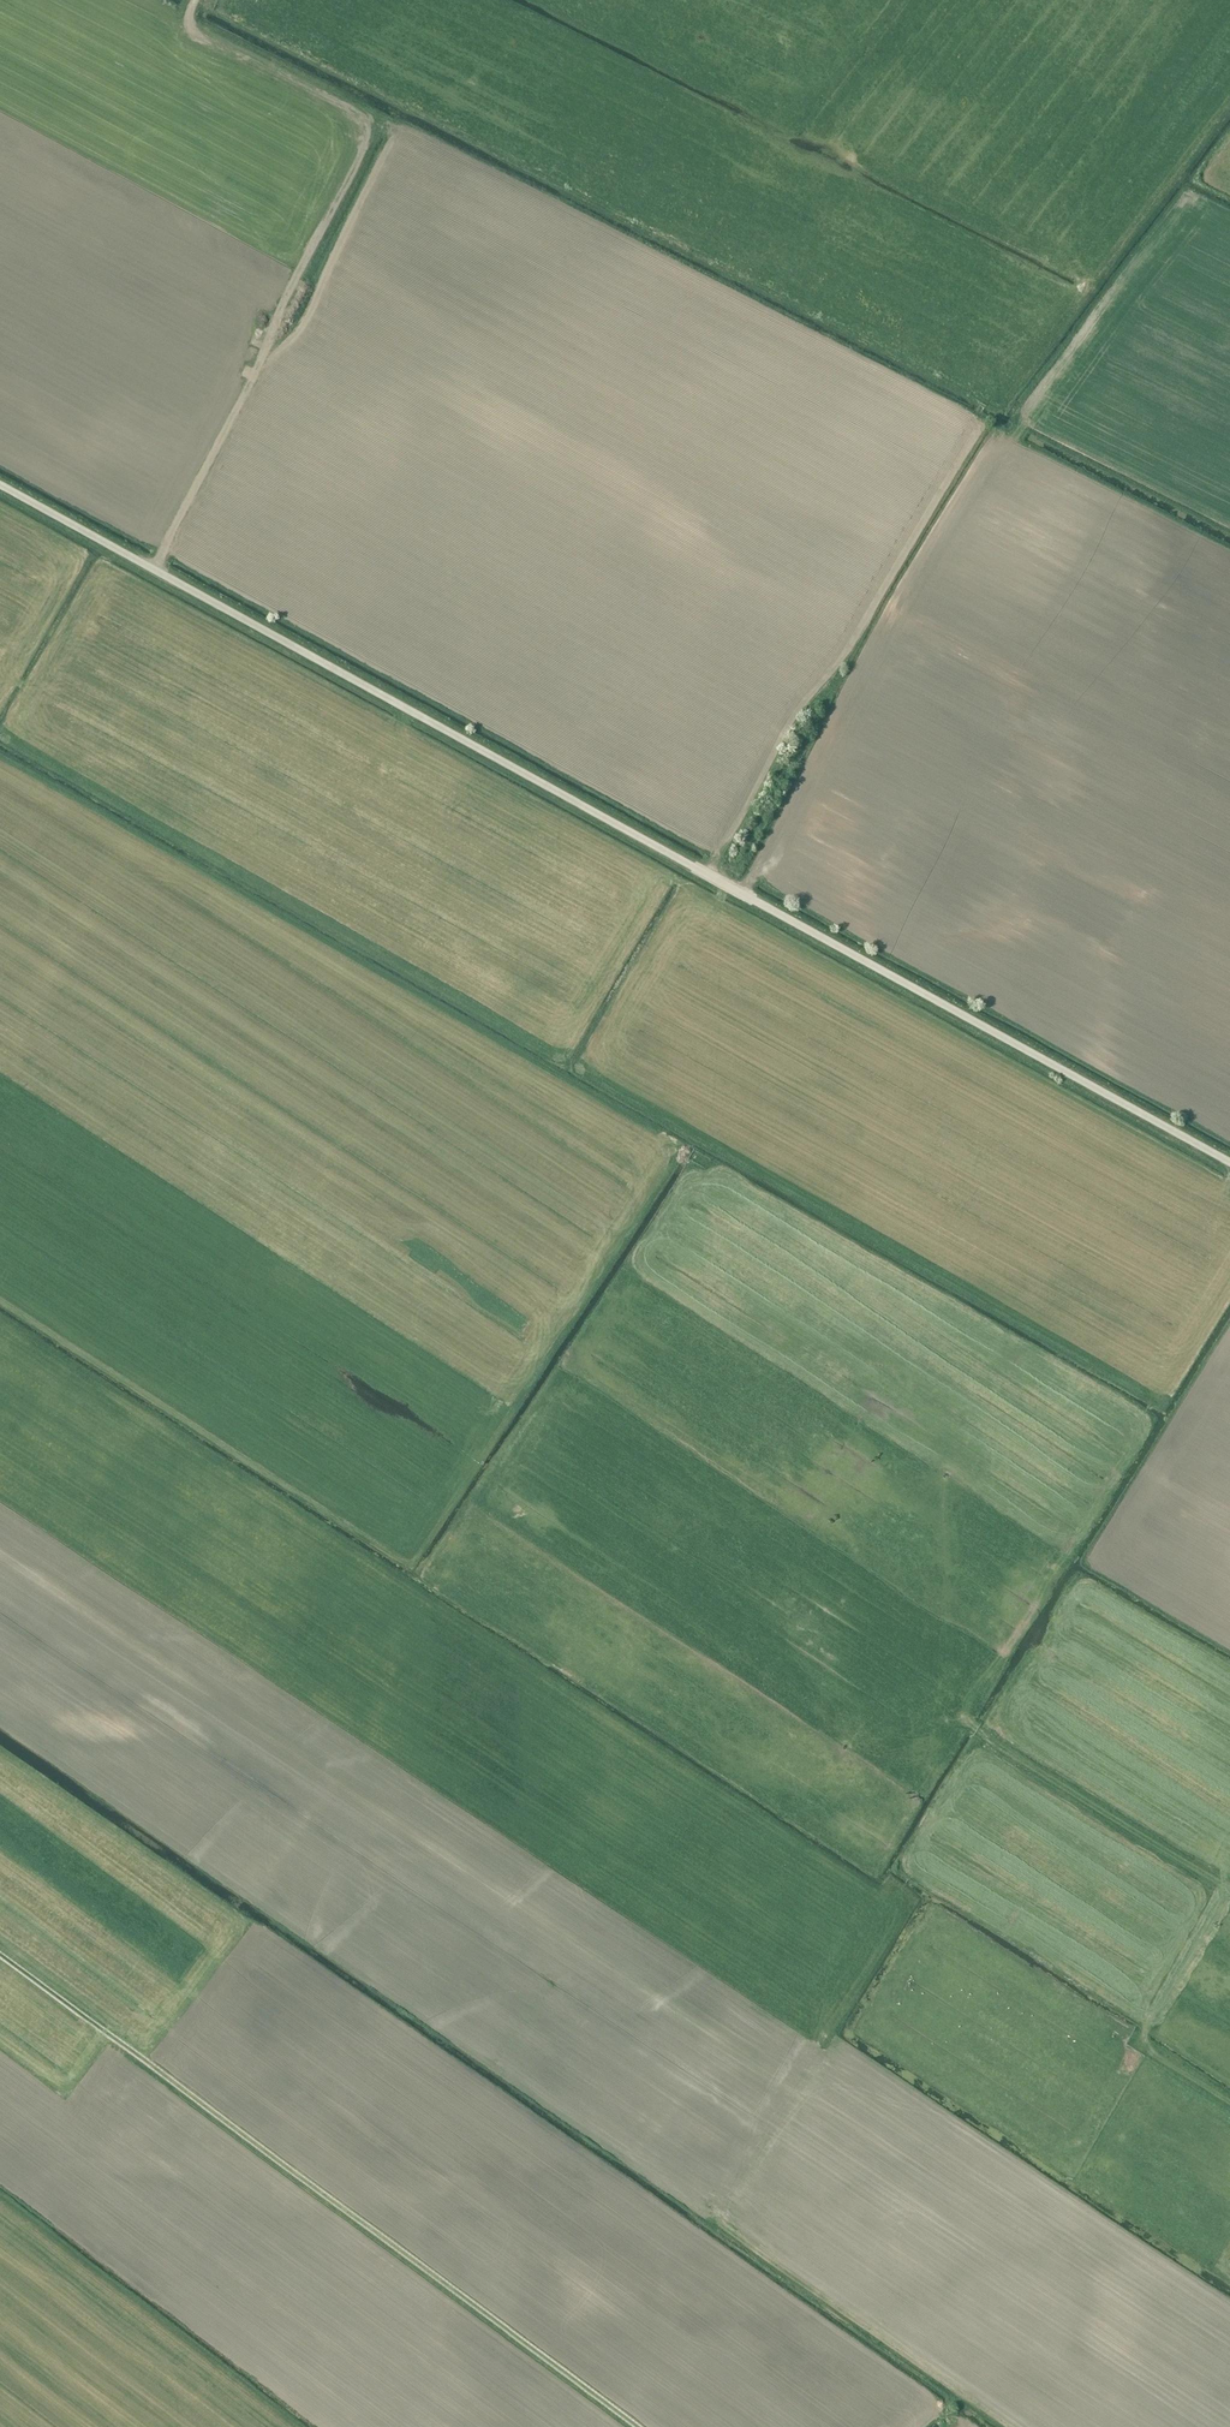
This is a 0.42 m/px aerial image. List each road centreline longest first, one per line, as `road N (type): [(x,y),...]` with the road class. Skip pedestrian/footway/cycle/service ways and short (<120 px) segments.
road 1 (unclassified): [(1229,1166),(0,487)]
road 2 (track): [(639,2426),(0,1956)]

